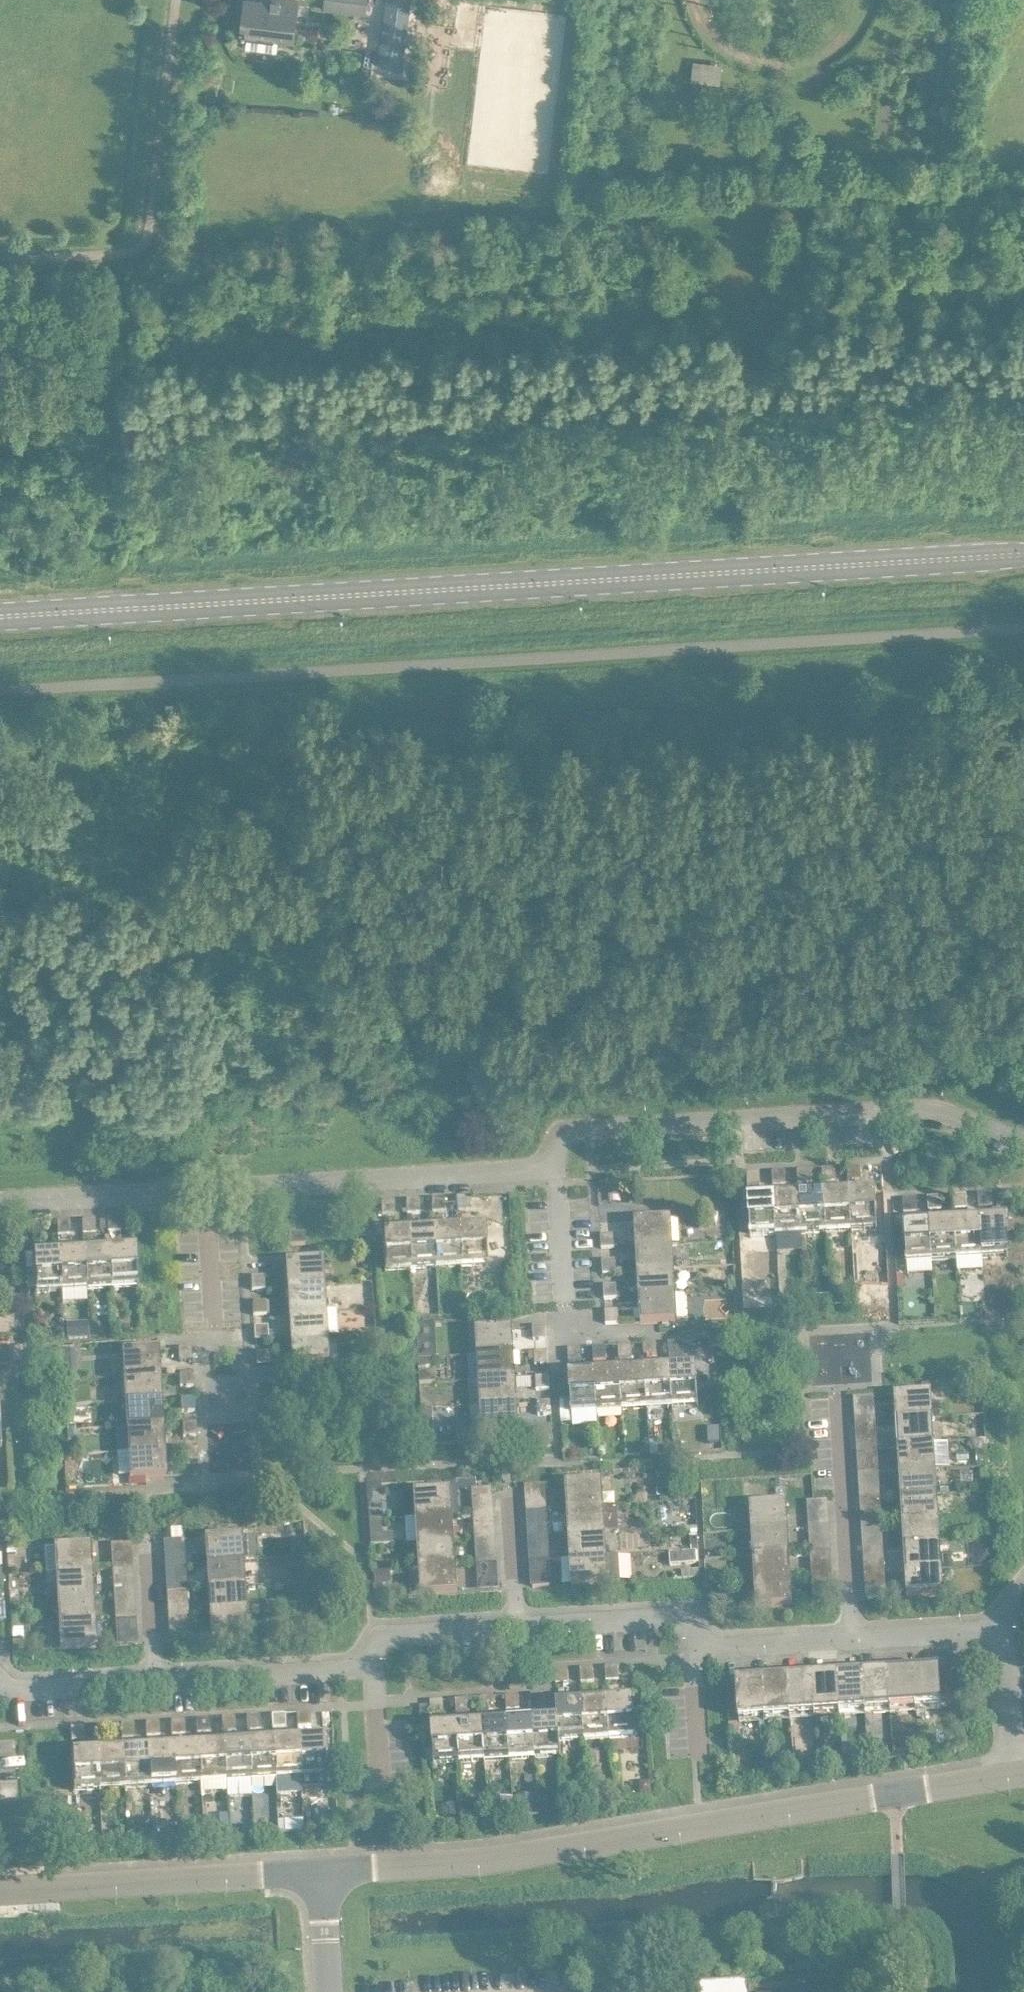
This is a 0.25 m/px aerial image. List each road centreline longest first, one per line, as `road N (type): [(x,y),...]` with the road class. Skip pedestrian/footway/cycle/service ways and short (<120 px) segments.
road 1 (tertiary): [(0,626),(1023,563)]
road 2 (residential): [(325,1871),(505,1855),(1019,1769)]
road 3 (residential): [(562,1155),(598,1126),(700,1116),(943,1108),(1023,1134)]
road 4 (residential): [(210,1187),(540,1167),(562,1155)]
road 5 (residential): [(0,1888),(325,1871)]
road 6 (residential): [(854,1634),(842,1400)]
road 7 (residential): [(0,1199),(210,1187)]
road 8 (residential): [(162,1672),(340,1665),(363,1658)]
road 9 (residential): [(519,1619),(673,1611),(695,1623)]
road 10 (residential): [(363,1658),(387,1629),(519,1619)]
road 11 (residential): [(695,1623),(720,1643),(854,1634)]
road 12 (residential): [(0,1684),(162,1672)]
road 13 (residential): [(511,1464),(519,1619)]
road 14 (residential): [(562,1155),(570,1310)]
road 15 (residential): [(854,1634),(1007,1627)]
road 16 (residential): [(1019,1769),(1007,1627)]
road 17 (residential): [(210,1187),(221,1329)]
road 18 (residential): [(151,1540),(162,1672)]
road 19 (residential): [(698,1754),(695,1623)]
road 20 (residential): [(363,1658),(376,1670),(380,1778)]
road 21 (unclassified): [(332,1991),(325,1871)]

